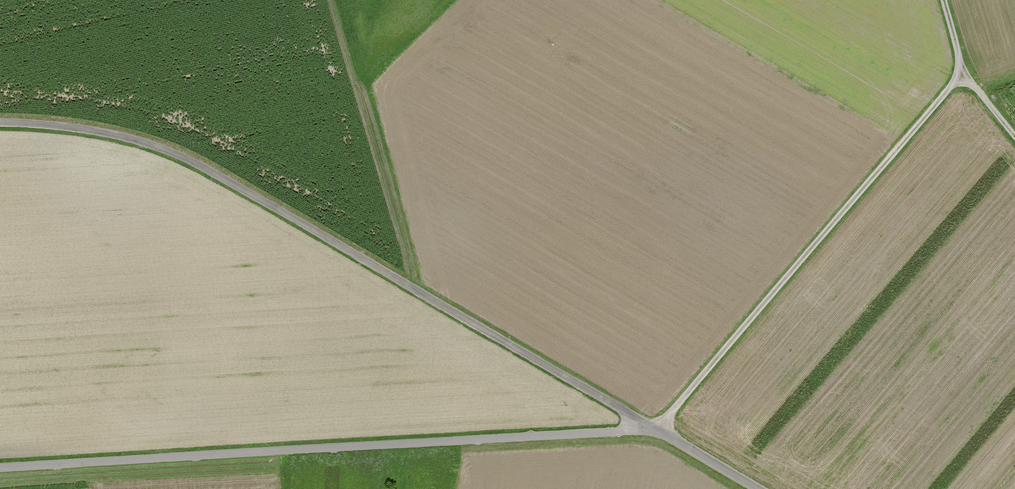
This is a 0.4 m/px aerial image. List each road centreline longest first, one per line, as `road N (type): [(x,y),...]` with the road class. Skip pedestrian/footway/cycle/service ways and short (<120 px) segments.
road 1 (track): [(1014,136),(974,84),(651,428),(595,438),(0,469)]
road 2 (unclassified): [(0,127),(58,127),(159,148),(281,210),(756,488)]

